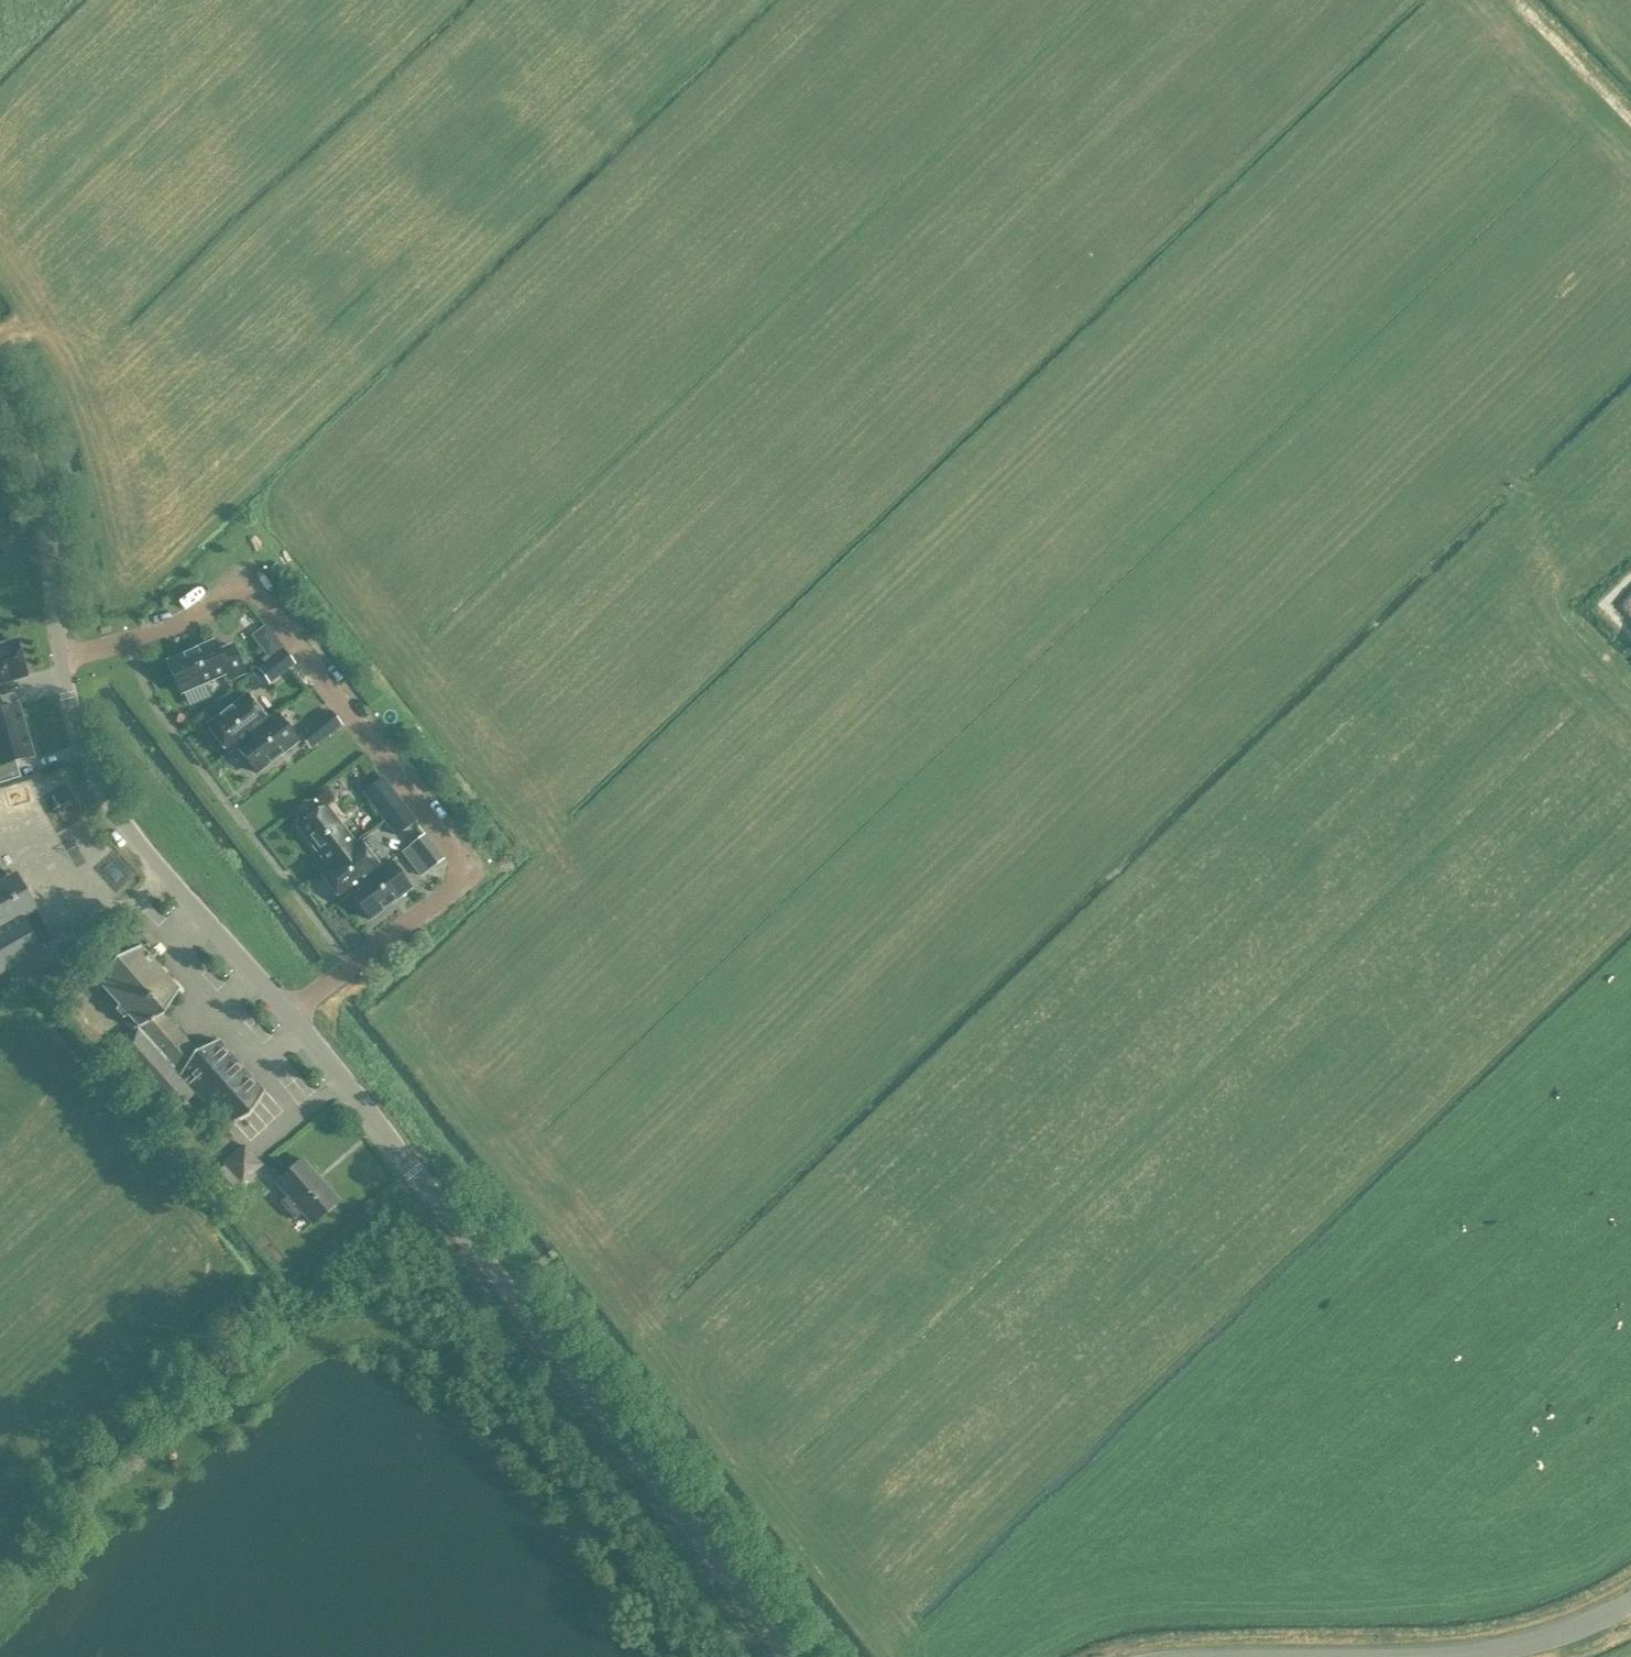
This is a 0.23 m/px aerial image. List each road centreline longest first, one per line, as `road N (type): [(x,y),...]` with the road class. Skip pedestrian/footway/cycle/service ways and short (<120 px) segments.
road 1 (tertiary): [(796,1656),(287,1012)]
road 2 (residential): [(287,1012),(471,872),(247,578),(170,627),(61,655)]
road 3 (tertiary): [(287,1012),(126,825),(75,725),(61,655)]
road 4 (tertiary): [(61,655),(40,496),(0,393)]
road 5 (tertiary): [(1467,1656),(1587,1626),(1630,1604)]

